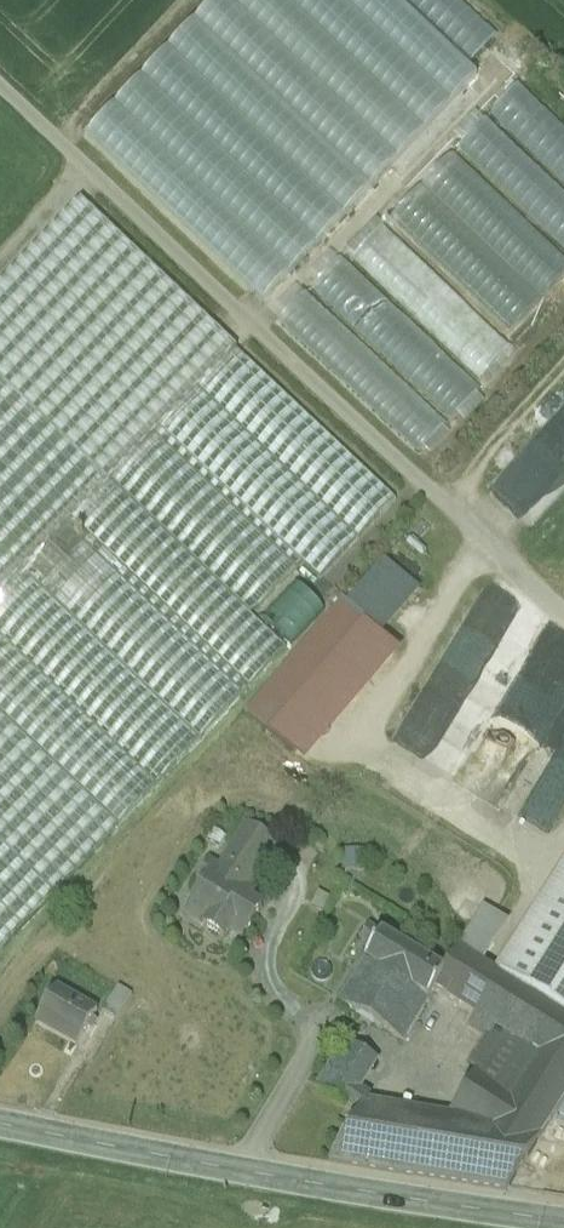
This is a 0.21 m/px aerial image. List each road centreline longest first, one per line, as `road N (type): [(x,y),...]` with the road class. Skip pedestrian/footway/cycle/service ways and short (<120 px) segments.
road 1 (unclassified): [(563,613),(0,89)]
road 2 (tertiary): [(563,1223),(0,1127)]
road 3 (track): [(317,868),(277,953),(287,985),(327,1026),(238,1173)]

